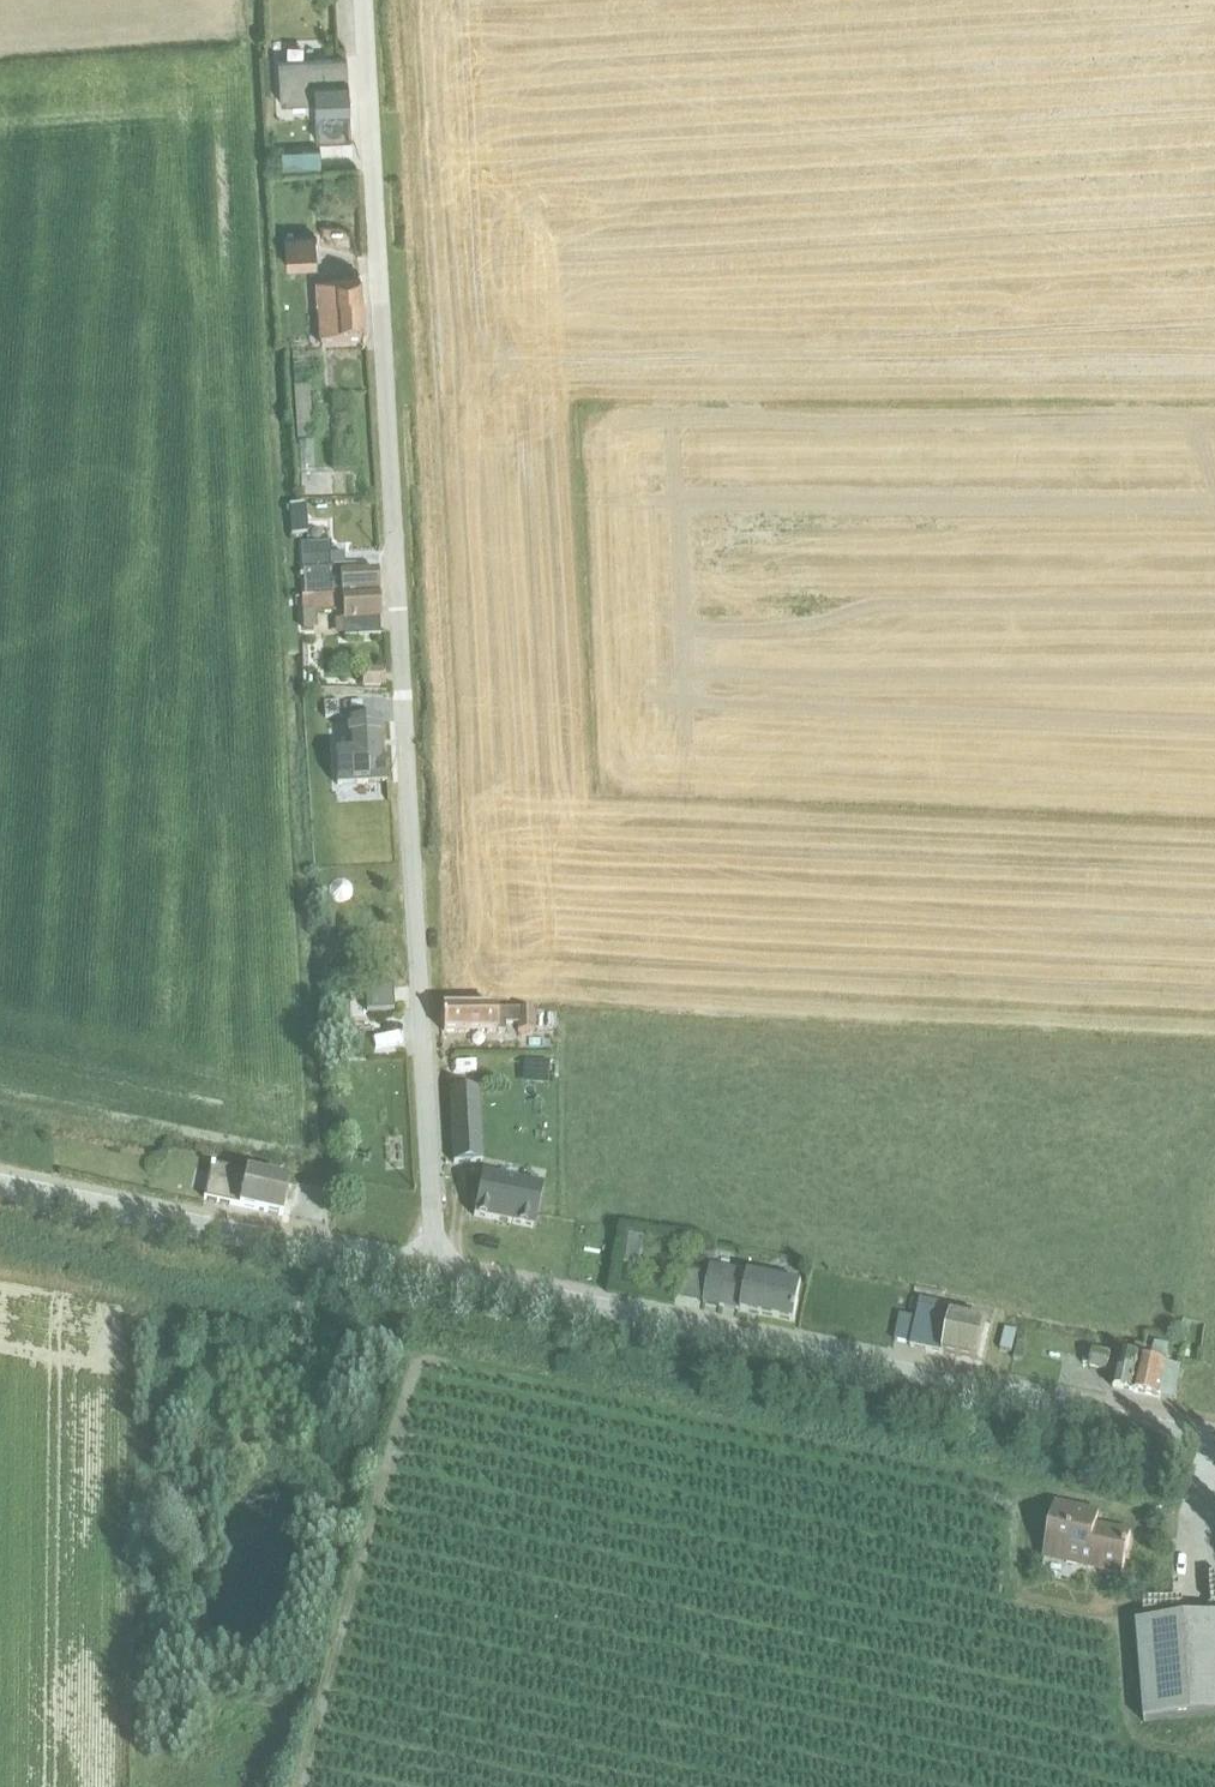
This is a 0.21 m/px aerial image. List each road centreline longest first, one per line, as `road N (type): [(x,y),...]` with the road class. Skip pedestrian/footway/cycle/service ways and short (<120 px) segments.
road 1 (unclassified): [(356,0),(437,1277)]
road 2 (residential): [(1214,1446),(437,1277)]
road 3 (residential): [(437,1277),(0,1187)]

